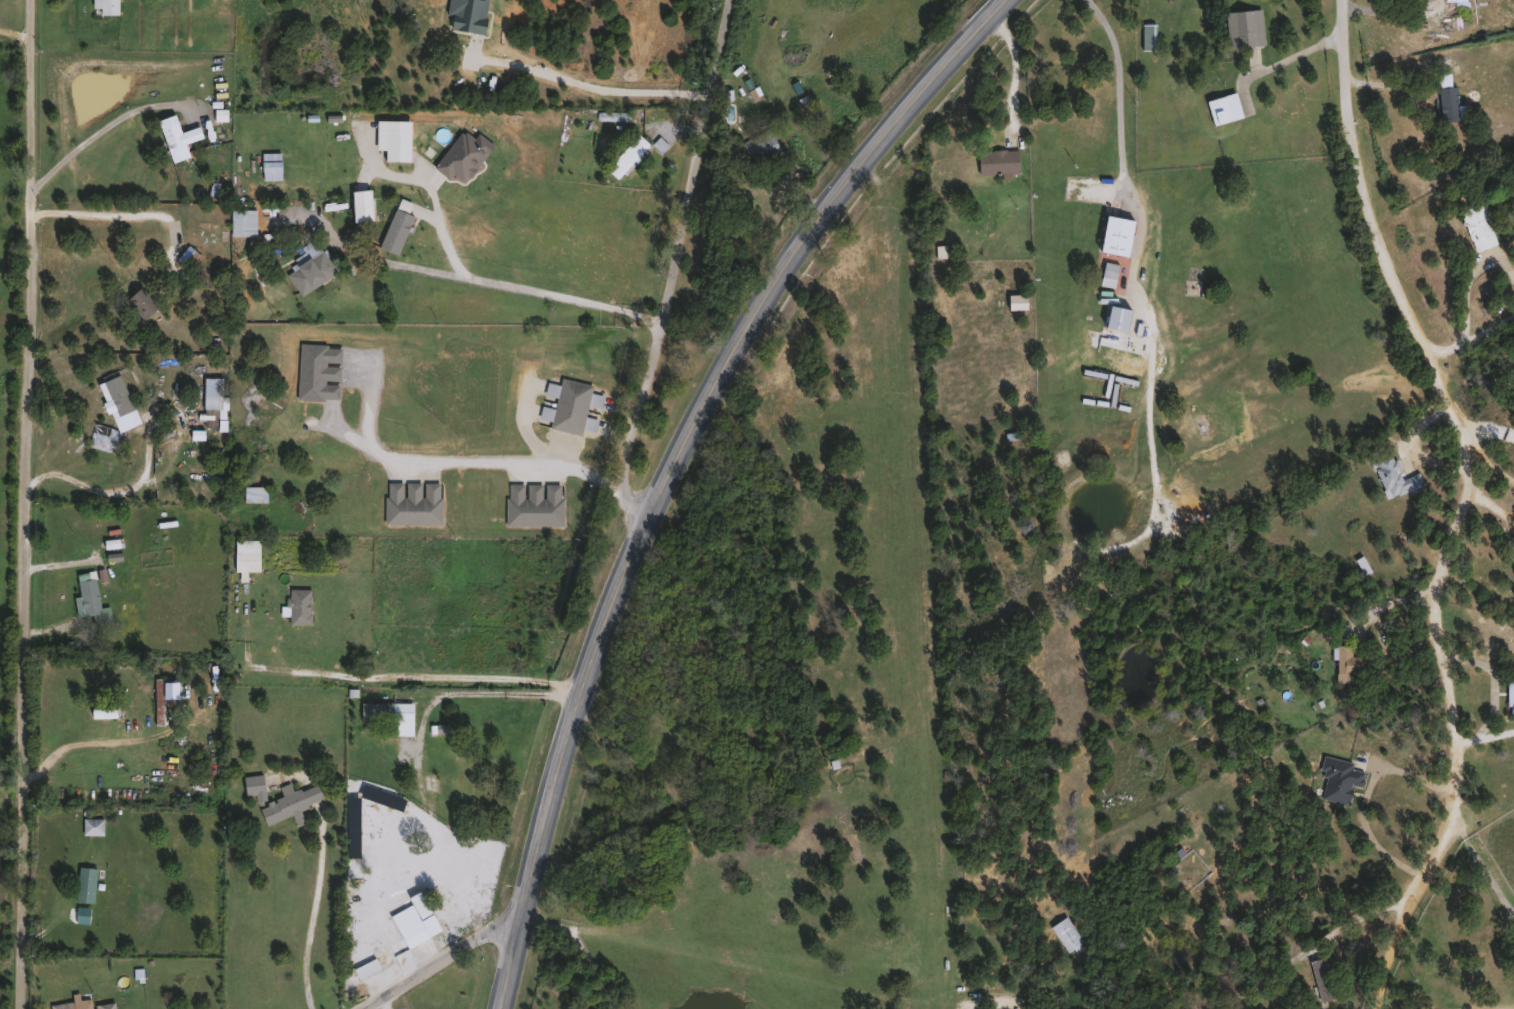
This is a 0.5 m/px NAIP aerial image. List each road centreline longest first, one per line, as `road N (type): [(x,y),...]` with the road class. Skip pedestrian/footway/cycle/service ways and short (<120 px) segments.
road 1 (secondary): [(507,1008),(594,644),(644,525),(732,347),(790,254),(905,104),(1002,0)]
road 2 (residential): [(25,1008),(23,487),(37,215),(30,0)]
road 3 (residential): [(1375,1008),(1397,938),(1450,830),(1453,742),(1438,574),(1466,509),(1465,467),(1444,395),(1363,215),(1349,142),(1349,78)]
road 4 (residential): [(644,525),(630,471),(734,0)]
road 5 (residential): [(659,320),(389,262)]
road 6 (residential): [(527,912),(367,1008)]
road 7 (residential): [(1349,78),(1394,90),(1454,56),(1509,48)]
road 8 (residential): [(527,912),(575,945),(612,1008)]

